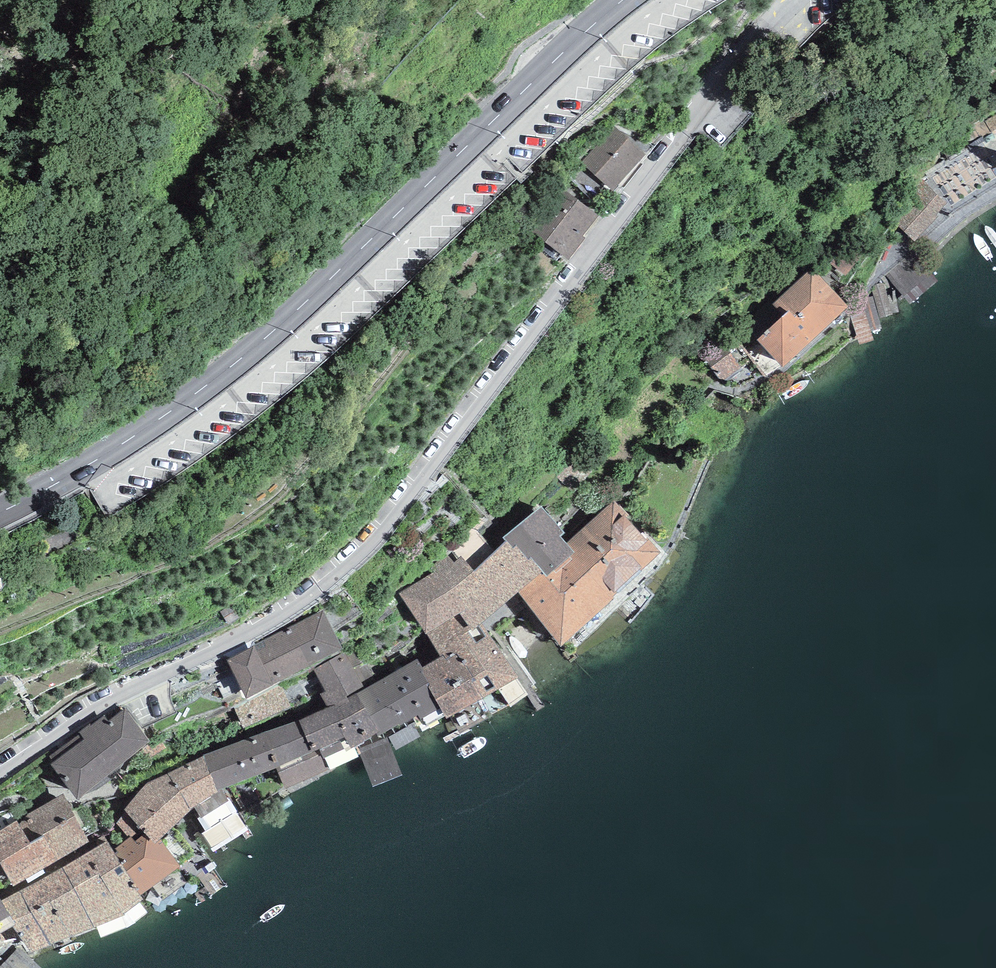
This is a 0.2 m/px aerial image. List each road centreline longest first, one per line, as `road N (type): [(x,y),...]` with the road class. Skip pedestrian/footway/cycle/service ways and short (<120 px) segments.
road 1 (residential): [(0,771),(118,692),(263,624),(366,545),(725,74),(794,0)]
road 2 (secondary): [(0,512),(80,471),(238,362),(622,0)]

